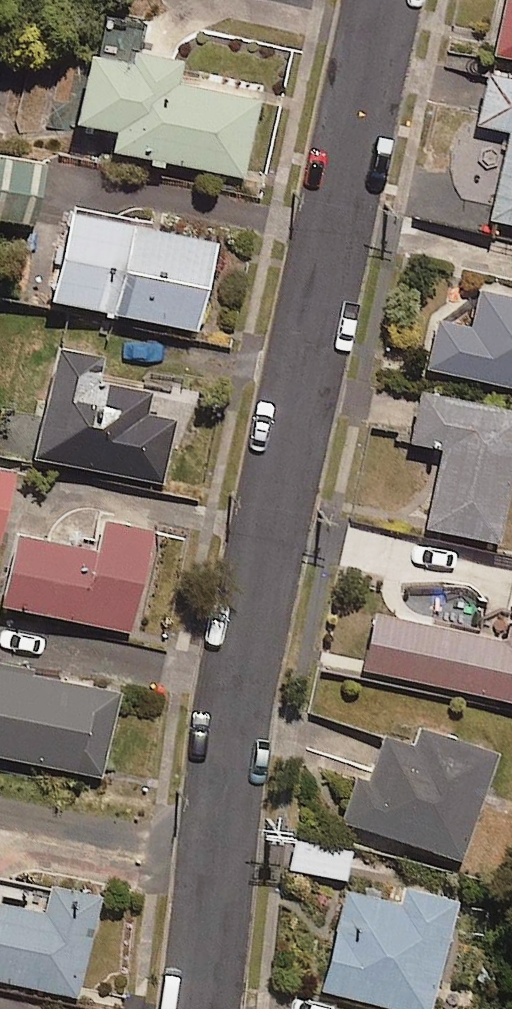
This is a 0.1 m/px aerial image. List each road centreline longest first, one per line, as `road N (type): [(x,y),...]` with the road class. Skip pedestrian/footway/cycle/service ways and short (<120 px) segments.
road 1 (residential): [(197,1008),(240,683),(384,0)]

